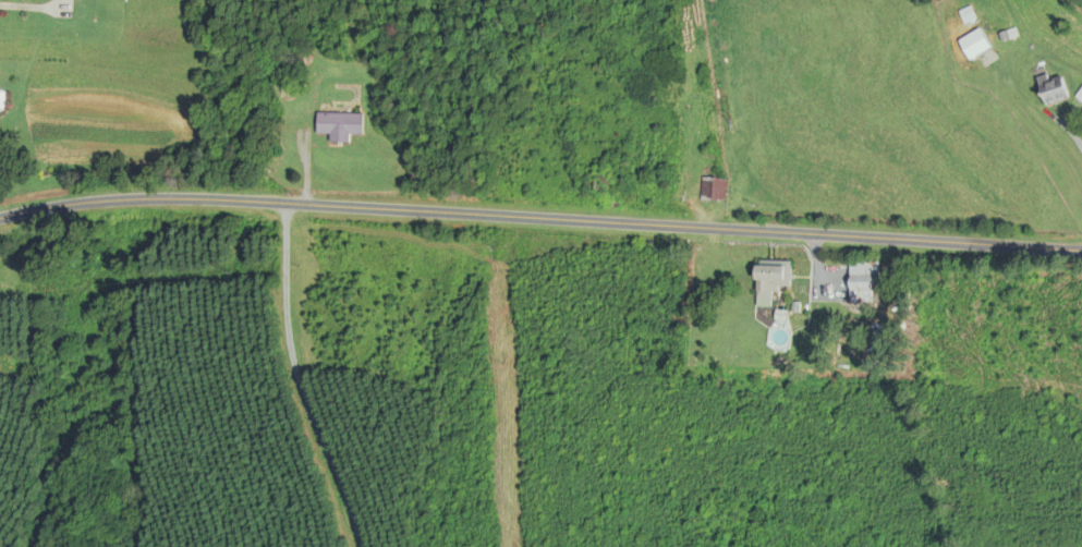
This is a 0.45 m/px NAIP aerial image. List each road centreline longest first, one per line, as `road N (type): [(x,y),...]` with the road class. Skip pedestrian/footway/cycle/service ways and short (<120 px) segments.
road 1 (tertiary): [(0,216),(125,198),(233,198),(1081,249)]
road 2 (residential): [(352,546),(291,425),(289,202)]

